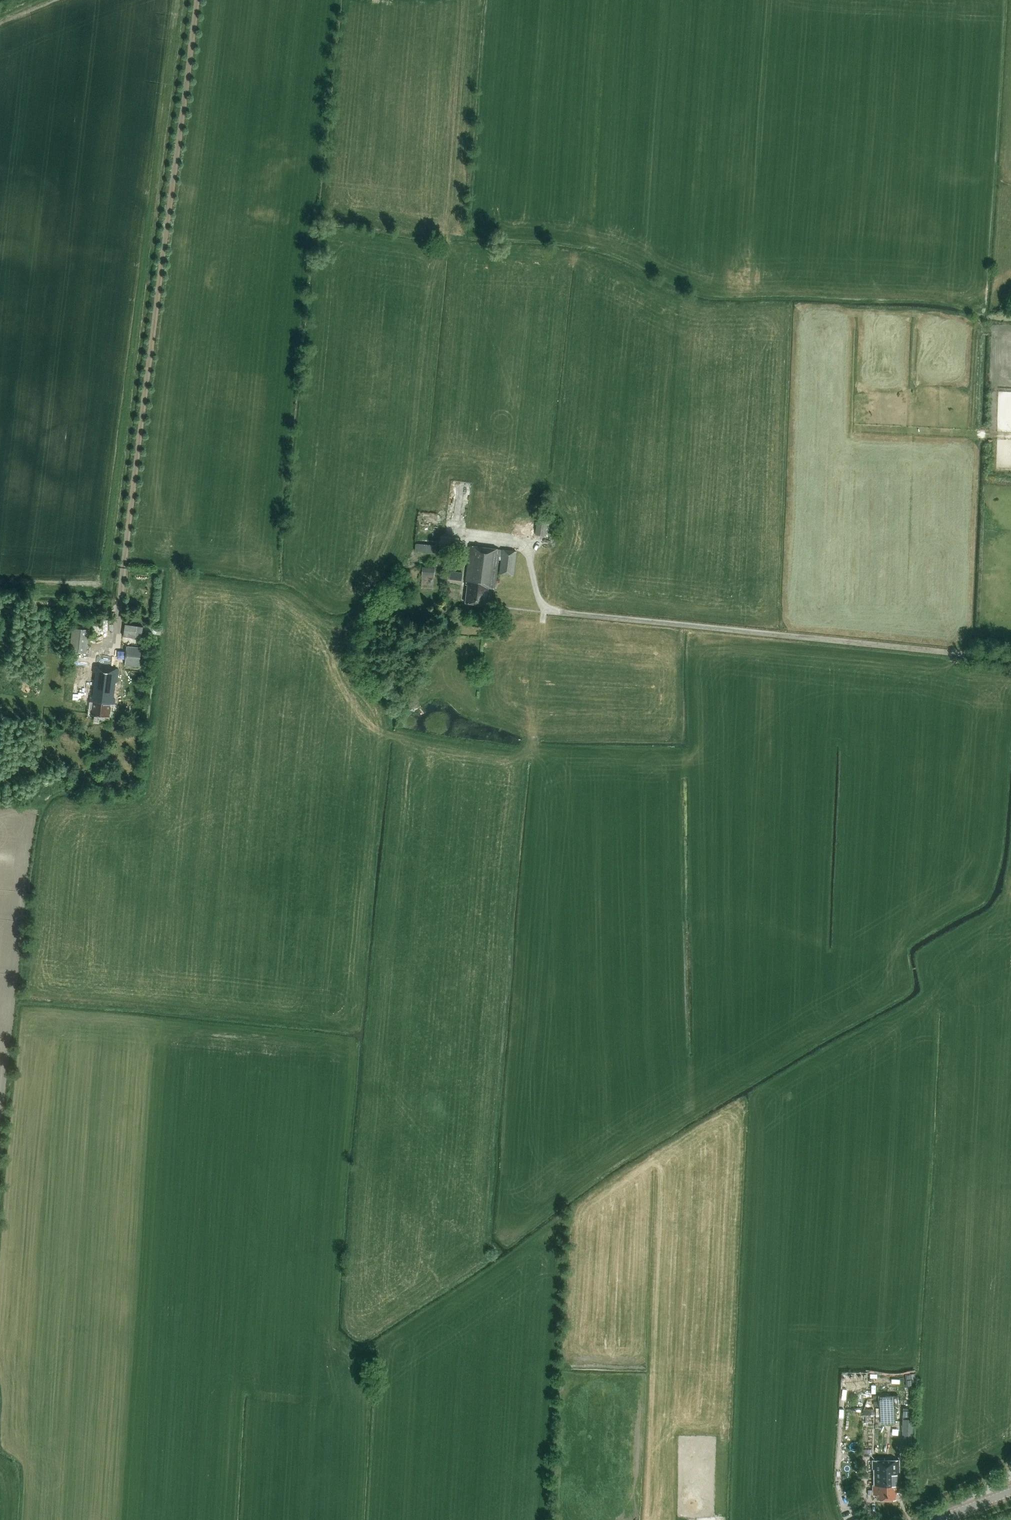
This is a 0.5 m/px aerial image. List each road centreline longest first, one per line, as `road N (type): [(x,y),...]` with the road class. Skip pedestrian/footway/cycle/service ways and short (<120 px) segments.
road 1 (track): [(120,641),(197,0)]

